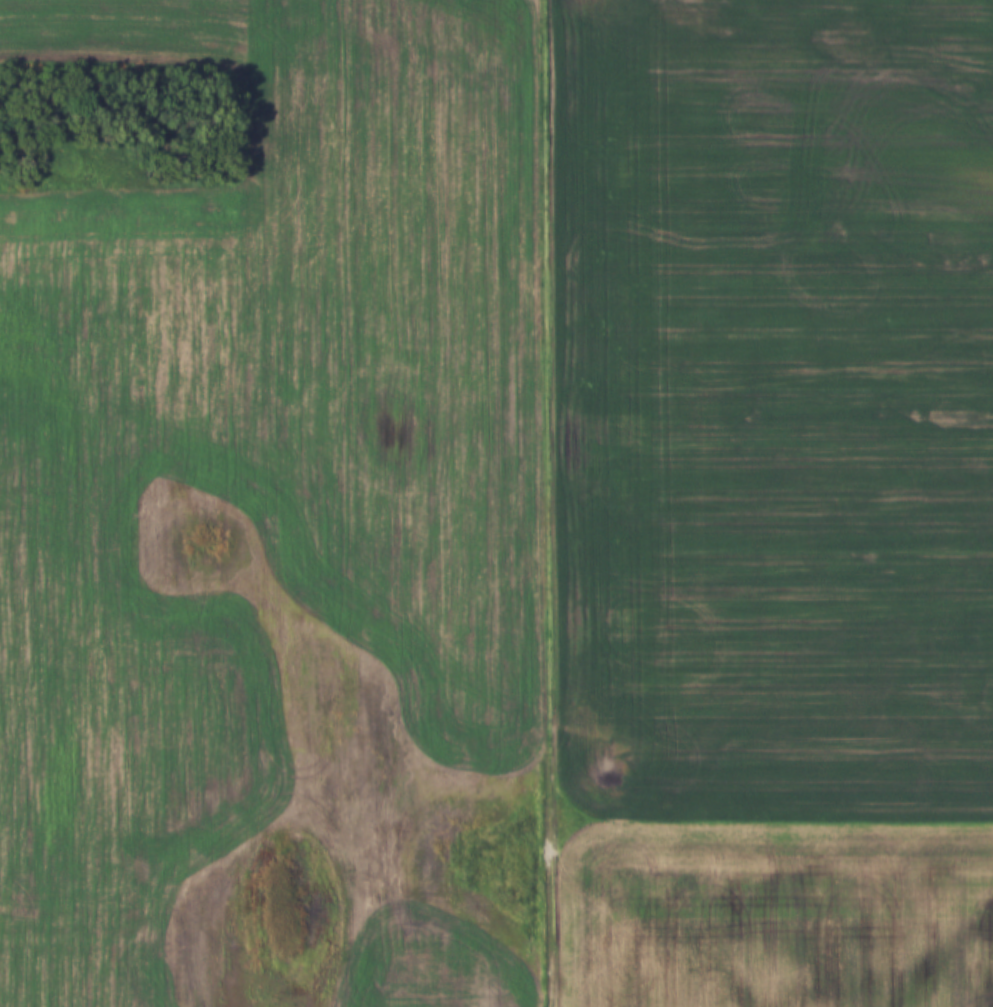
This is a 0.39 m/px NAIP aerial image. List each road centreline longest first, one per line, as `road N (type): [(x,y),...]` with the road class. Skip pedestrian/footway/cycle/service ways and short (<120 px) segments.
road 1 (track): [(549,1006),(545,0)]

